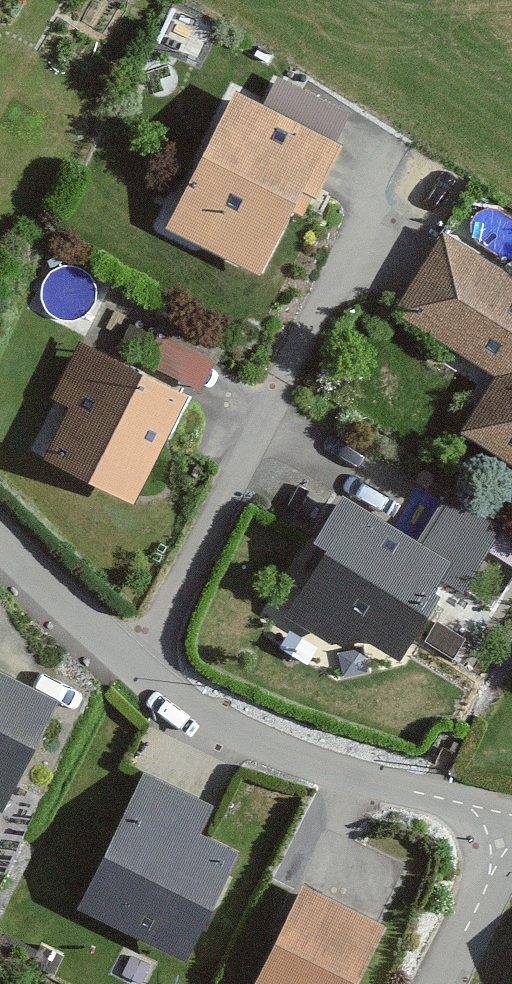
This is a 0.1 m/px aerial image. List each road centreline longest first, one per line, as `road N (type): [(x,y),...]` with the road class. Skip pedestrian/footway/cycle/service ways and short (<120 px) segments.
road 1 (residential): [(0,552),(176,716),(362,782),(511,820)]
road 2 (residential): [(511,820),(443,983)]

